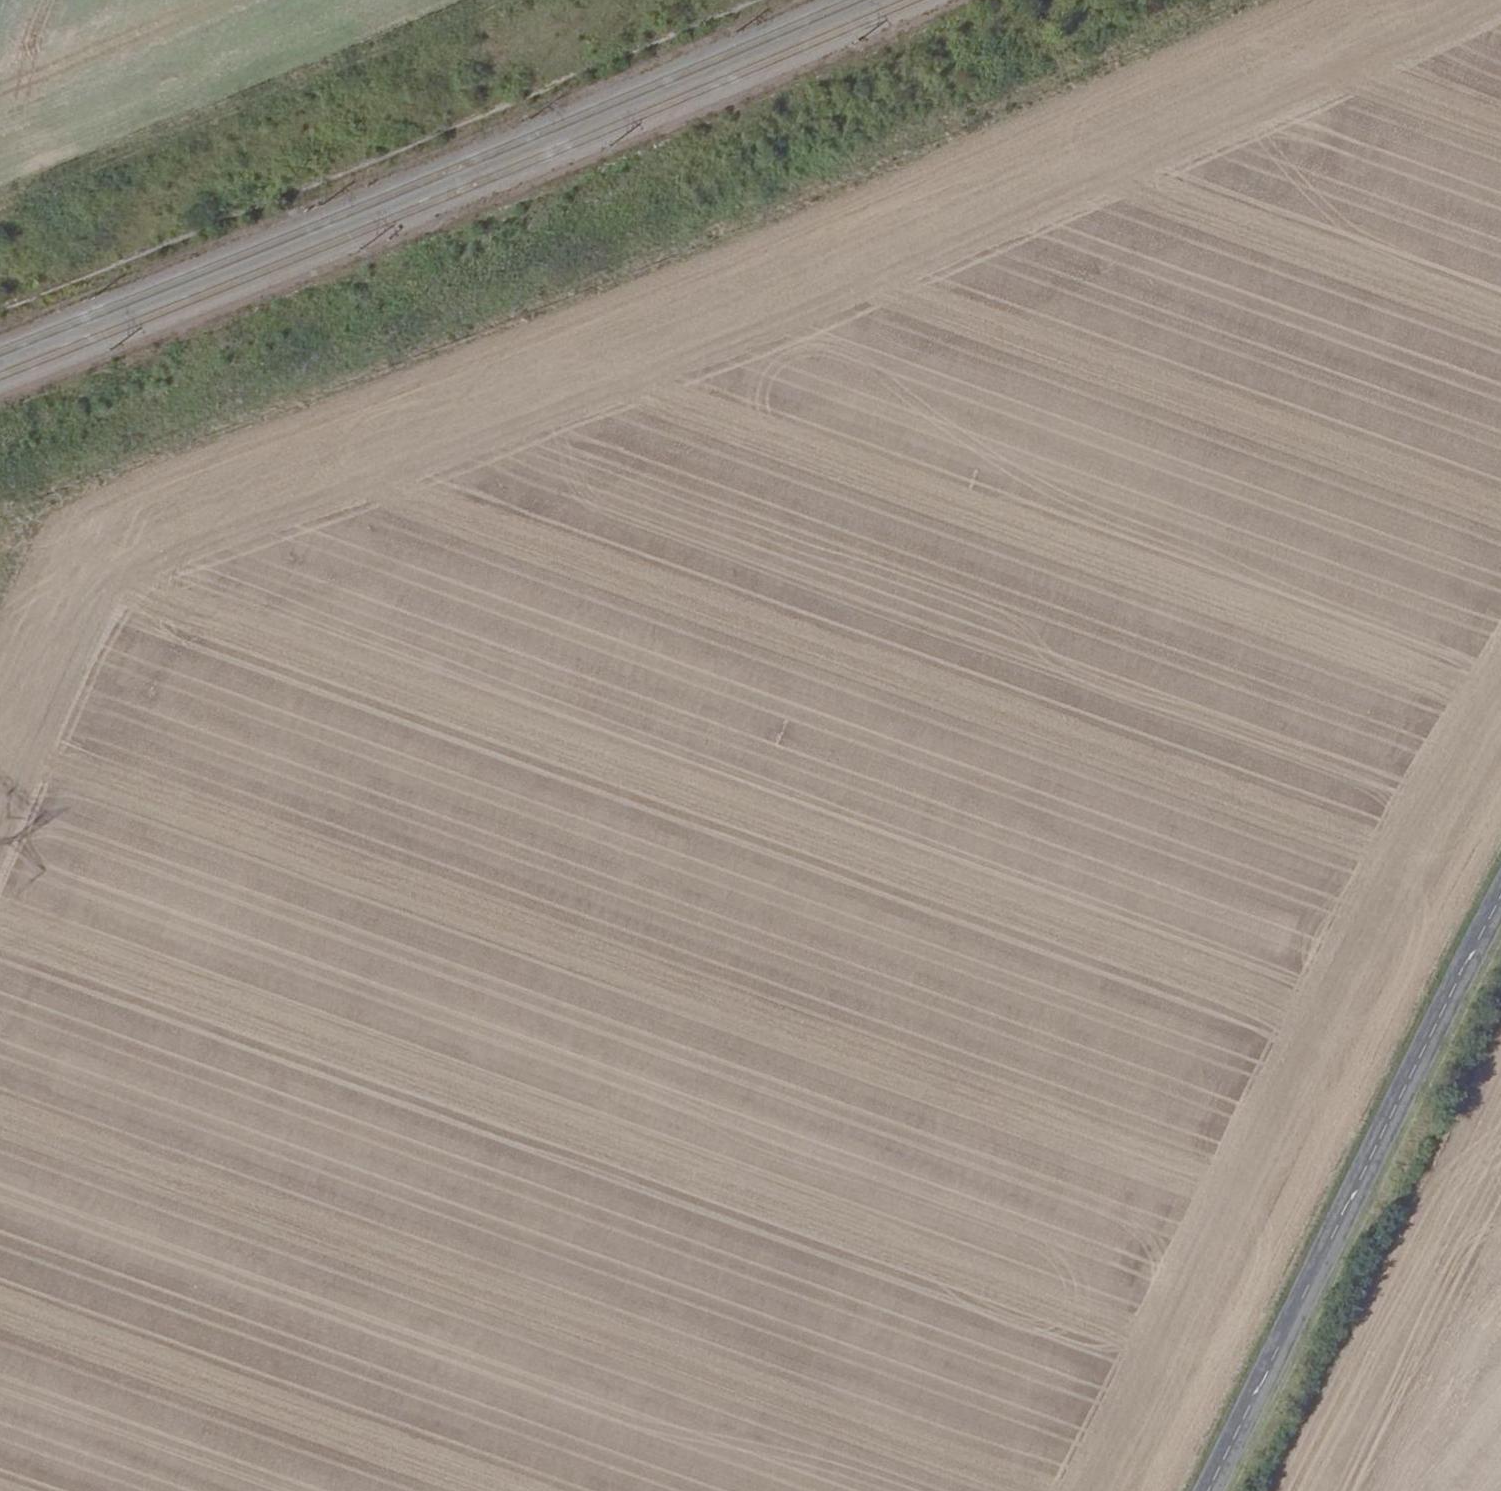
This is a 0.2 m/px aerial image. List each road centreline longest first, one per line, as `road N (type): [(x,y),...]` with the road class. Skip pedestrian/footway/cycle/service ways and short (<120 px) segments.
road 1 (secondary): [(1209,1490),(1500,897)]

